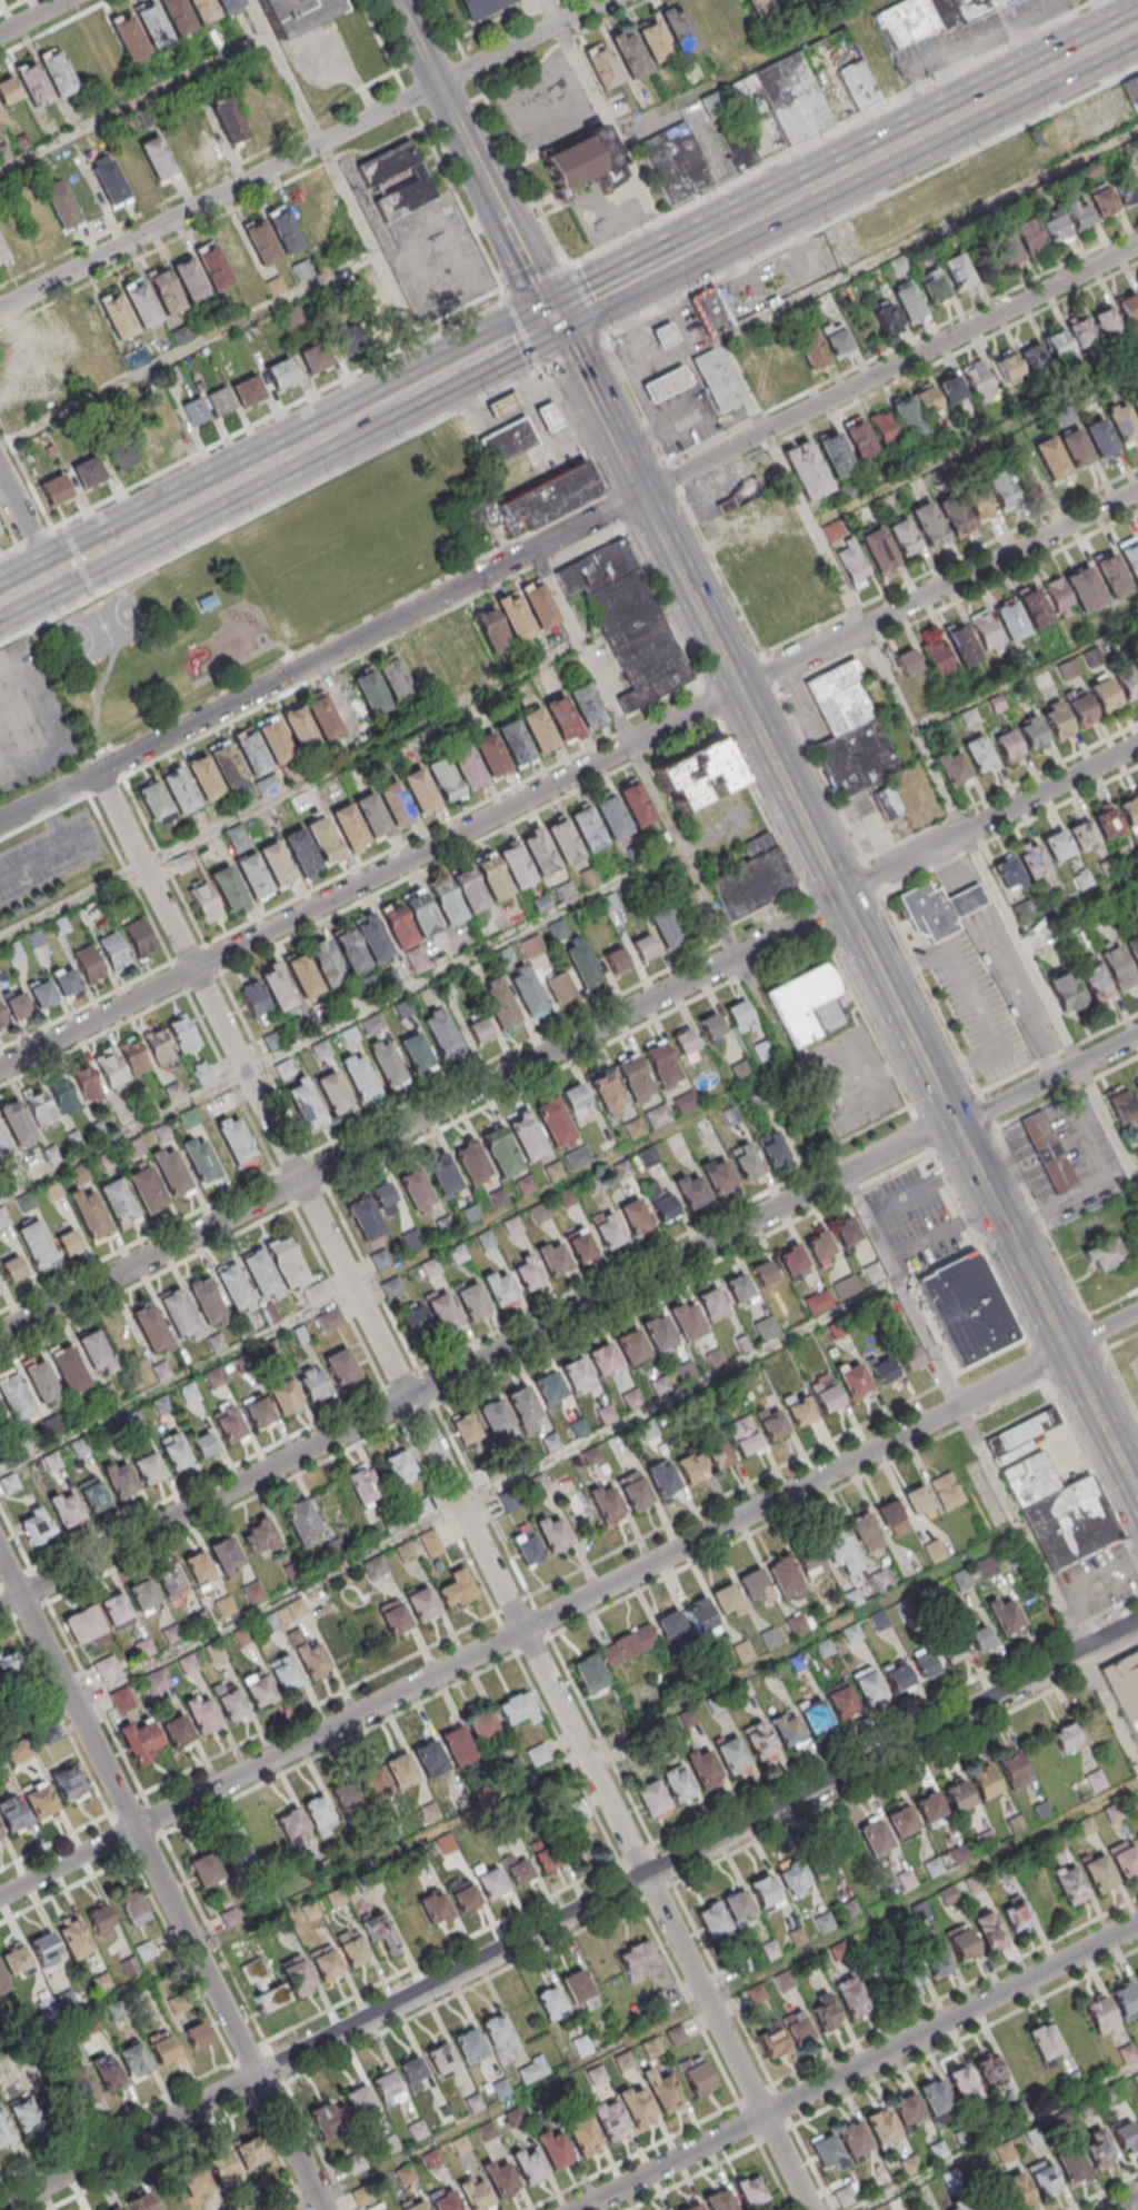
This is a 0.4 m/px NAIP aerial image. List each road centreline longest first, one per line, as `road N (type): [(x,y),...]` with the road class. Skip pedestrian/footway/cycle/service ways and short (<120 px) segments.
road 1 (residential): [(97,773),(815,2209)]
road 2 (residential): [(1137,748),(875,876),(817,918),(0,1336)]
road 3 (residential): [(1137,1312),(0,1896)]
road 4 (residential): [(1137,1623),(0,2207)]
road 5 (residential): [(1137,490),(0,1069)]
road 6 (tertiary): [(1120,1460),(557,318)]
road 7 (residential): [(1137,1038),(959,1127),(934,1128),(19,1596)]
road 8 (residential): [(611,510),(0,822)]
road 9 (residential): [(326,2209),(19,1596)]
road 10 (residential): [(606,0),(0,308)]
road 11 (residential): [(1137,1926),(583,2209)]
road 12 (residential): [(1137,246),(673,478)]
road 13 (trunk): [(1128,32),(763,213)]
road 14 (trunk): [(356,420),(102,550)]
road 15 (tertiary): [(557,318),(441,83)]

